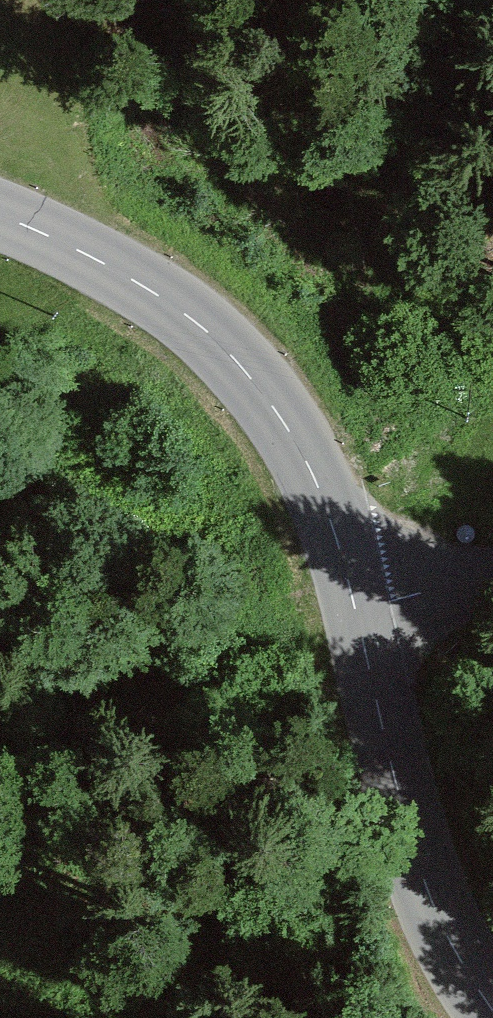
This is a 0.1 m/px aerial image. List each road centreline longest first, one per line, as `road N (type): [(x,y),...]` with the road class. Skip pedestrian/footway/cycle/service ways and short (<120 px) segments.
road 1 (tertiary): [(492,1006),(452,949),(410,835),(362,618)]
road 2 (tertiary): [(362,618),(288,423),(234,359),(152,295)]
road 3 (tertiary): [(0,215),(152,295)]
road 4 (unclassified): [(362,618),(492,579)]

